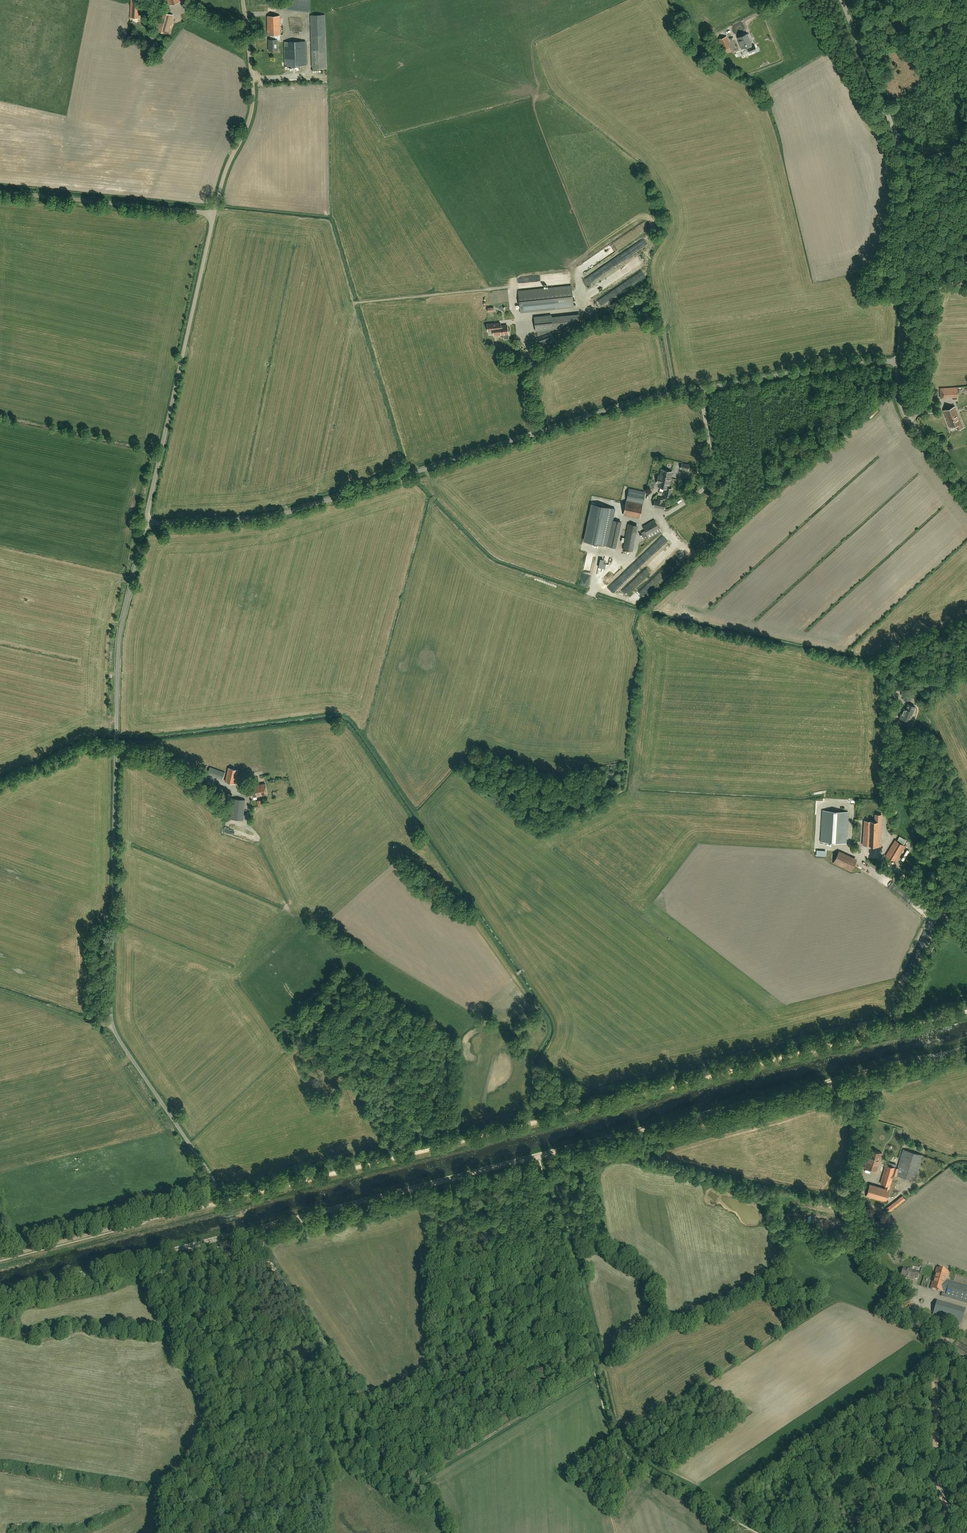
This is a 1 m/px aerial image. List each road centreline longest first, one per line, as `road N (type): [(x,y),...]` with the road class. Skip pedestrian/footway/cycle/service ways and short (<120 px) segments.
road 1 (unclassified): [(145,523),(278,515),(631,403),(853,361),(898,362)]
road 2 (track): [(966,1011),(297,1183)]
road 3 (track): [(0,1295),(536,1157)]
road 4 (unclassified): [(217,1185),(112,1022),(116,753)]
road 5 (track): [(551,1153),(951,1049)]
road 6 (unclassified): [(145,523),(214,214)]
road 7 (track): [(415,1480),(254,1241)]
road 8 (unclassified): [(936,1331),(910,1291),(868,1267),(855,1160),(877,1079)]
road 9 (unclassified): [(116,753),(118,648),(145,523)]
road 10 (unclassified): [(214,214),(253,111),(245,0)]
road 11 (unclassified): [(214,214),(0,191)]
road 12 (track): [(415,1480),(594,1370)]
road 13 (track): [(943,1532),(934,1466),(936,1331)]
road 14 (unclassified): [(898,362),(905,162)]
road 15 (unclassified): [(905,162),(841,0)]
road 16 (track): [(157,1219),(0,1258)]
road 17 (unclassified): [(966,499),(903,412),(898,362)]
road 18 (track): [(157,1219),(217,1185),(297,1183)]
road 19 (track): [(297,1183),(157,1219)]

